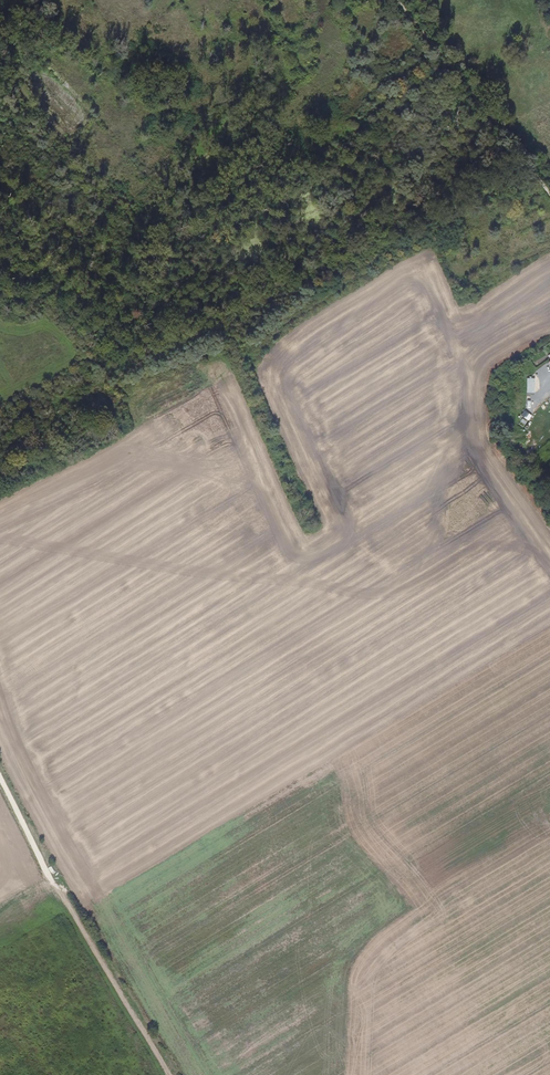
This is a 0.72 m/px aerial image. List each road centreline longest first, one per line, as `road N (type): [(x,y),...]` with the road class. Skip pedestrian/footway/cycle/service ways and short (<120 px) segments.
road 1 (track): [(174,1074),(0,769)]
road 2 (track): [(549,195),(398,0)]

